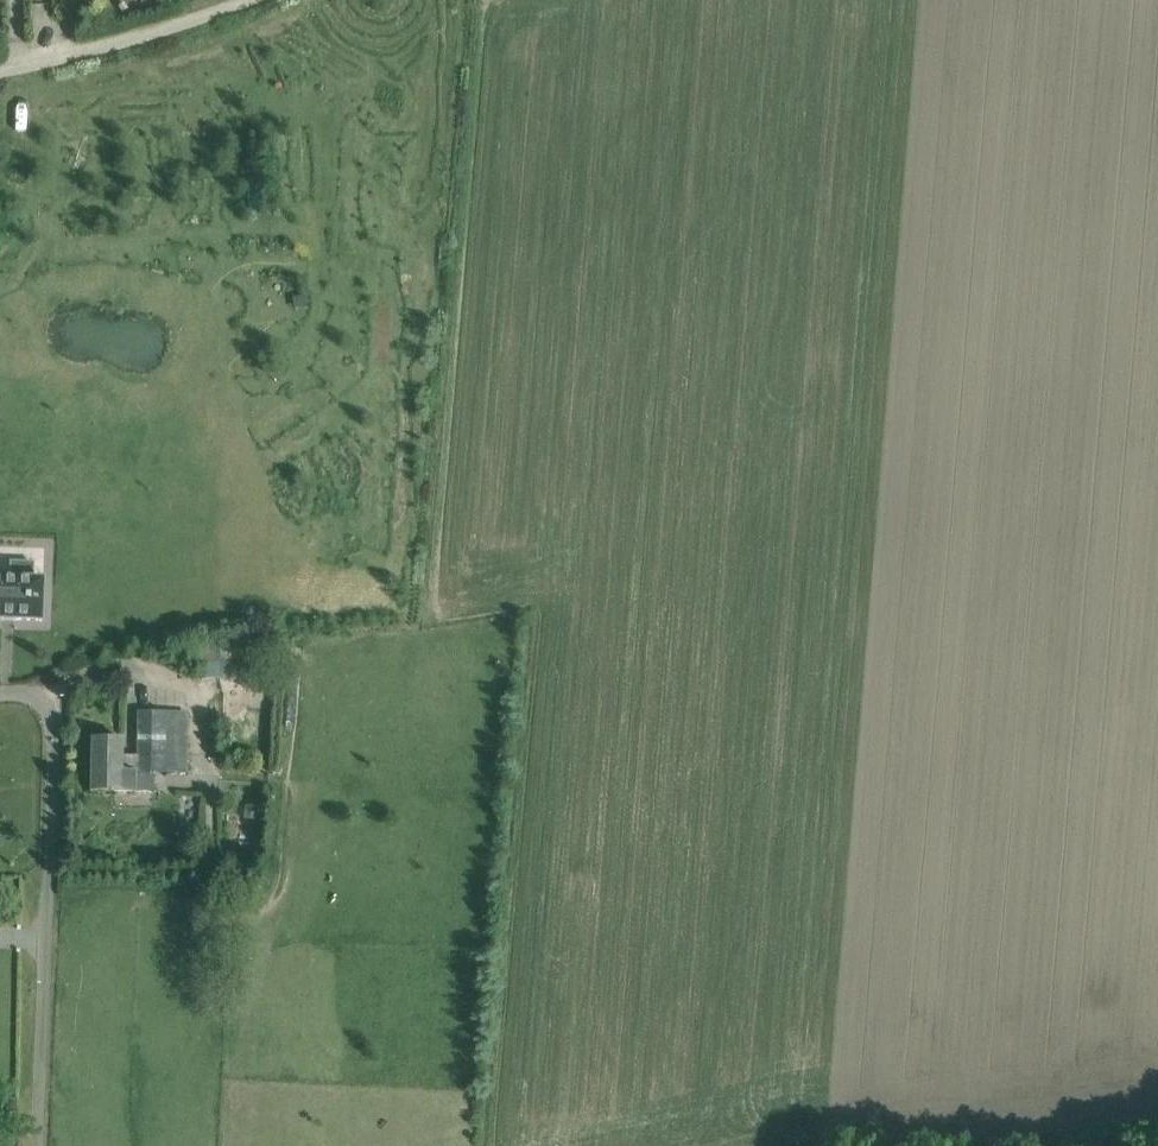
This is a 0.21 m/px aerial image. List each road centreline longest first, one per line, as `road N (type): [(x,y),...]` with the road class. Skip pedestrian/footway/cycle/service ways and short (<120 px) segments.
road 1 (residential): [(0,694),(42,702),(55,716),(37,1145)]
road 2 (unclassified): [(0,61),(129,35),(225,0)]

